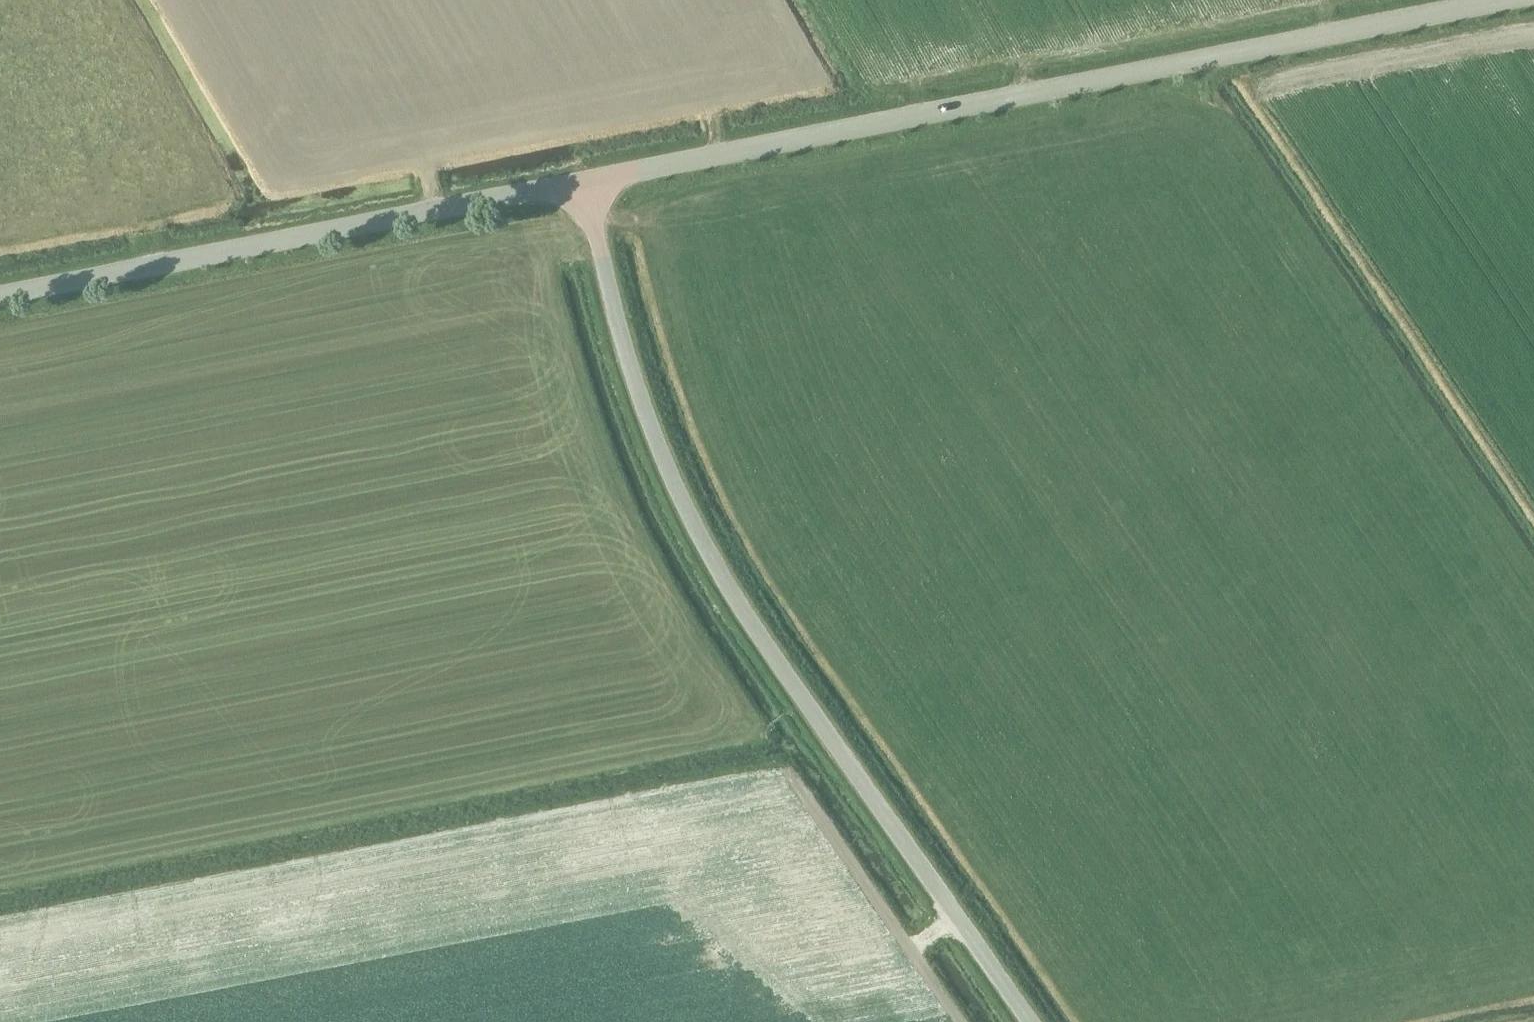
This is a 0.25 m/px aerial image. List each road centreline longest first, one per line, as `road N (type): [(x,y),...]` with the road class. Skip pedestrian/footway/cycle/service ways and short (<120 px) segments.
road 1 (unclassified): [(579,185),(645,409),(691,523),(1030,1021)]
road 2 (unclassified): [(579,185),(1518,0)]
road 3 (unclassified): [(0,296),(579,185)]

